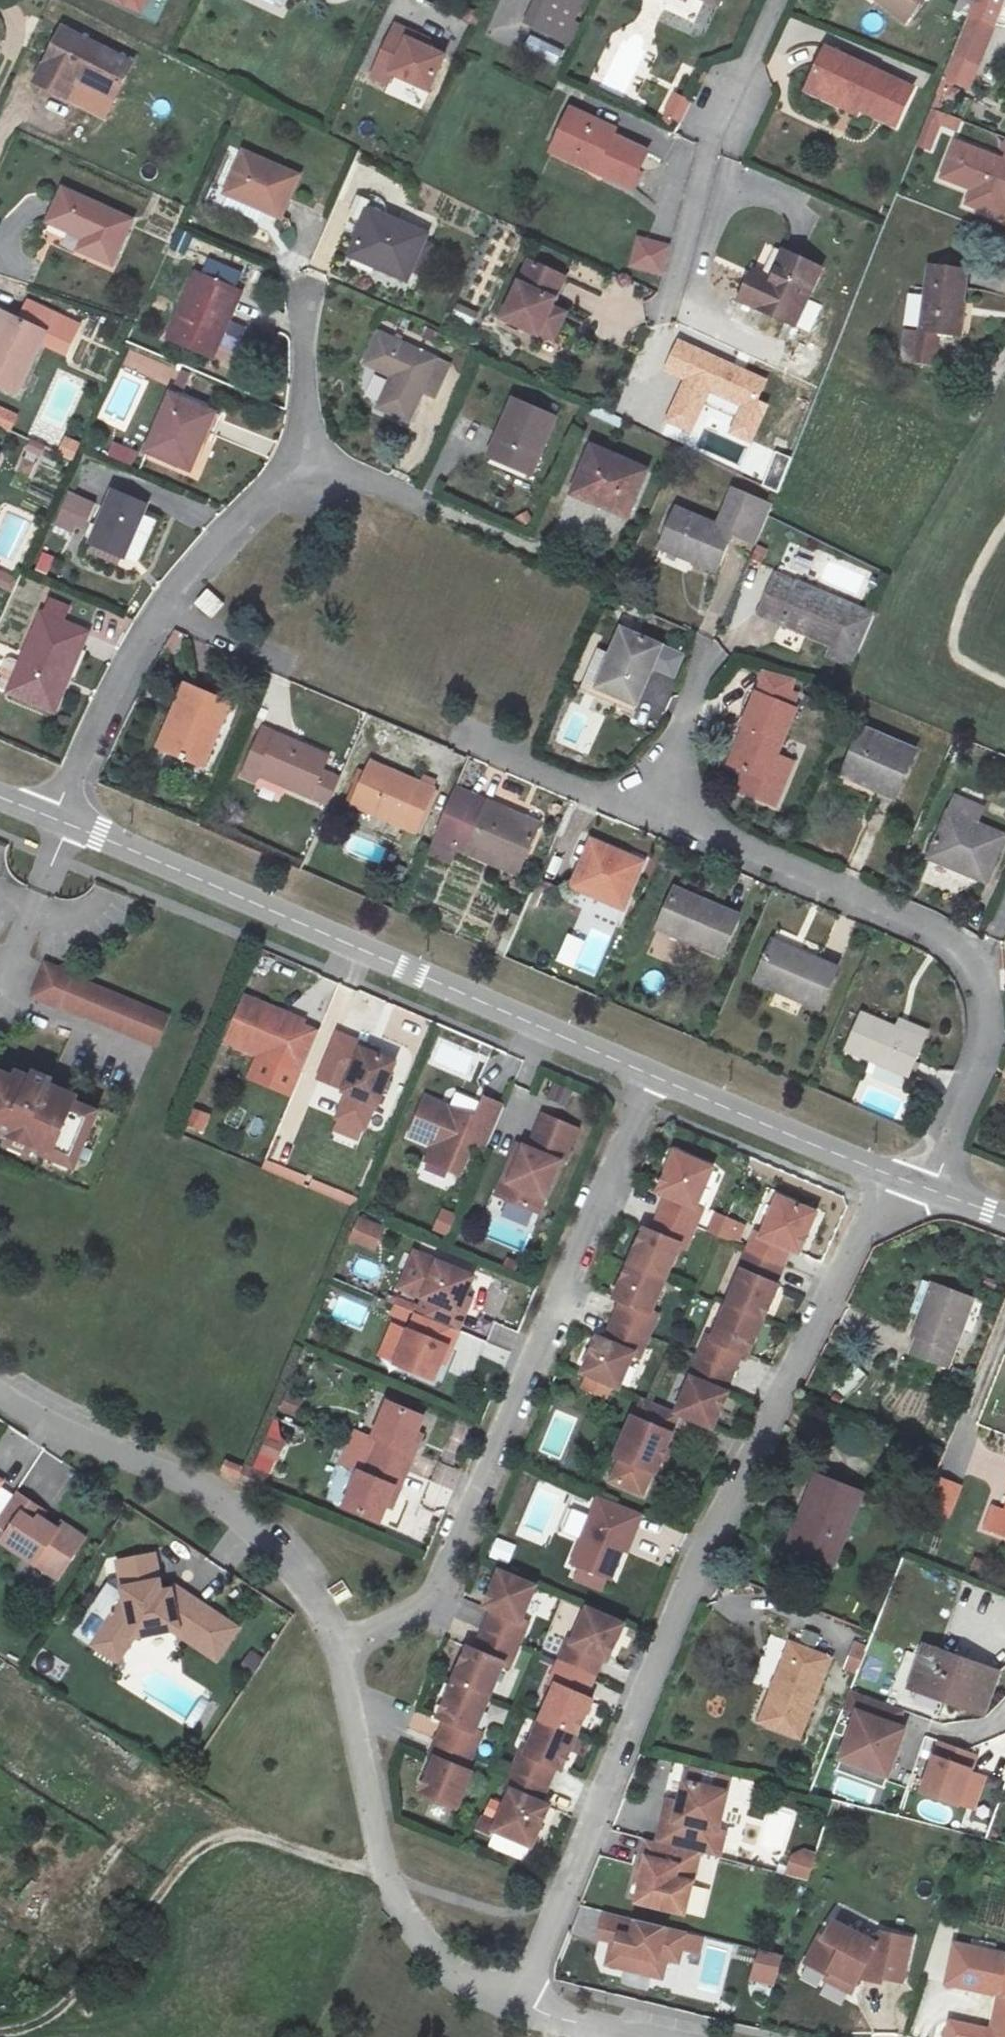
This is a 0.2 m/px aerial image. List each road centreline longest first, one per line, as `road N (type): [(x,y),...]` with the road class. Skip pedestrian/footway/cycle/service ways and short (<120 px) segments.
road 1 (residential): [(893,1177),(702,1547),(523,2006)]
road 2 (residential): [(926,1190),(981,1076),(988,1007),(958,945),(482,750)]
road 3 (residential): [(344,1639),(429,1609),(651,1076)]
road 4 (residential): [(651,1076),(56,818)]
road 5 (track): [(0,2030),(29,2026),(71,2000),(114,1959),(192,1854),(219,1836),(242,1833),(384,1880)]
road 6 (residential): [(307,462),(162,609),(56,818)]
road 7 (residential): [(344,1639),(271,1535),(0,1379)]
road 8 (residential): [(523,2006),(427,1954),(384,1880),(344,1639)]
road 9 (residential): [(893,1177),(651,1076)]
road 10 (residential): [(303,310),(307,462)]
road 11 (residential): [(655,2036),(523,2006)]
road 12 (residential): [(779,0),(725,113)]
road 13 (residential): [(307,462),(422,503)]

